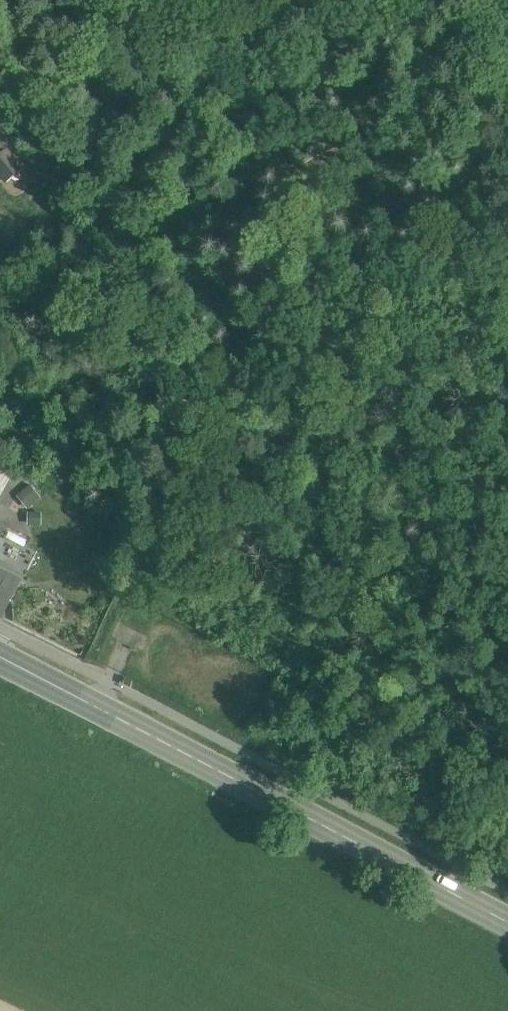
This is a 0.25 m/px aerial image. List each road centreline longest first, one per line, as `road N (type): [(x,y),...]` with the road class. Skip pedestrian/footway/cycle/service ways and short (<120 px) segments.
road 1 (primary): [(507,921),(0,656)]

